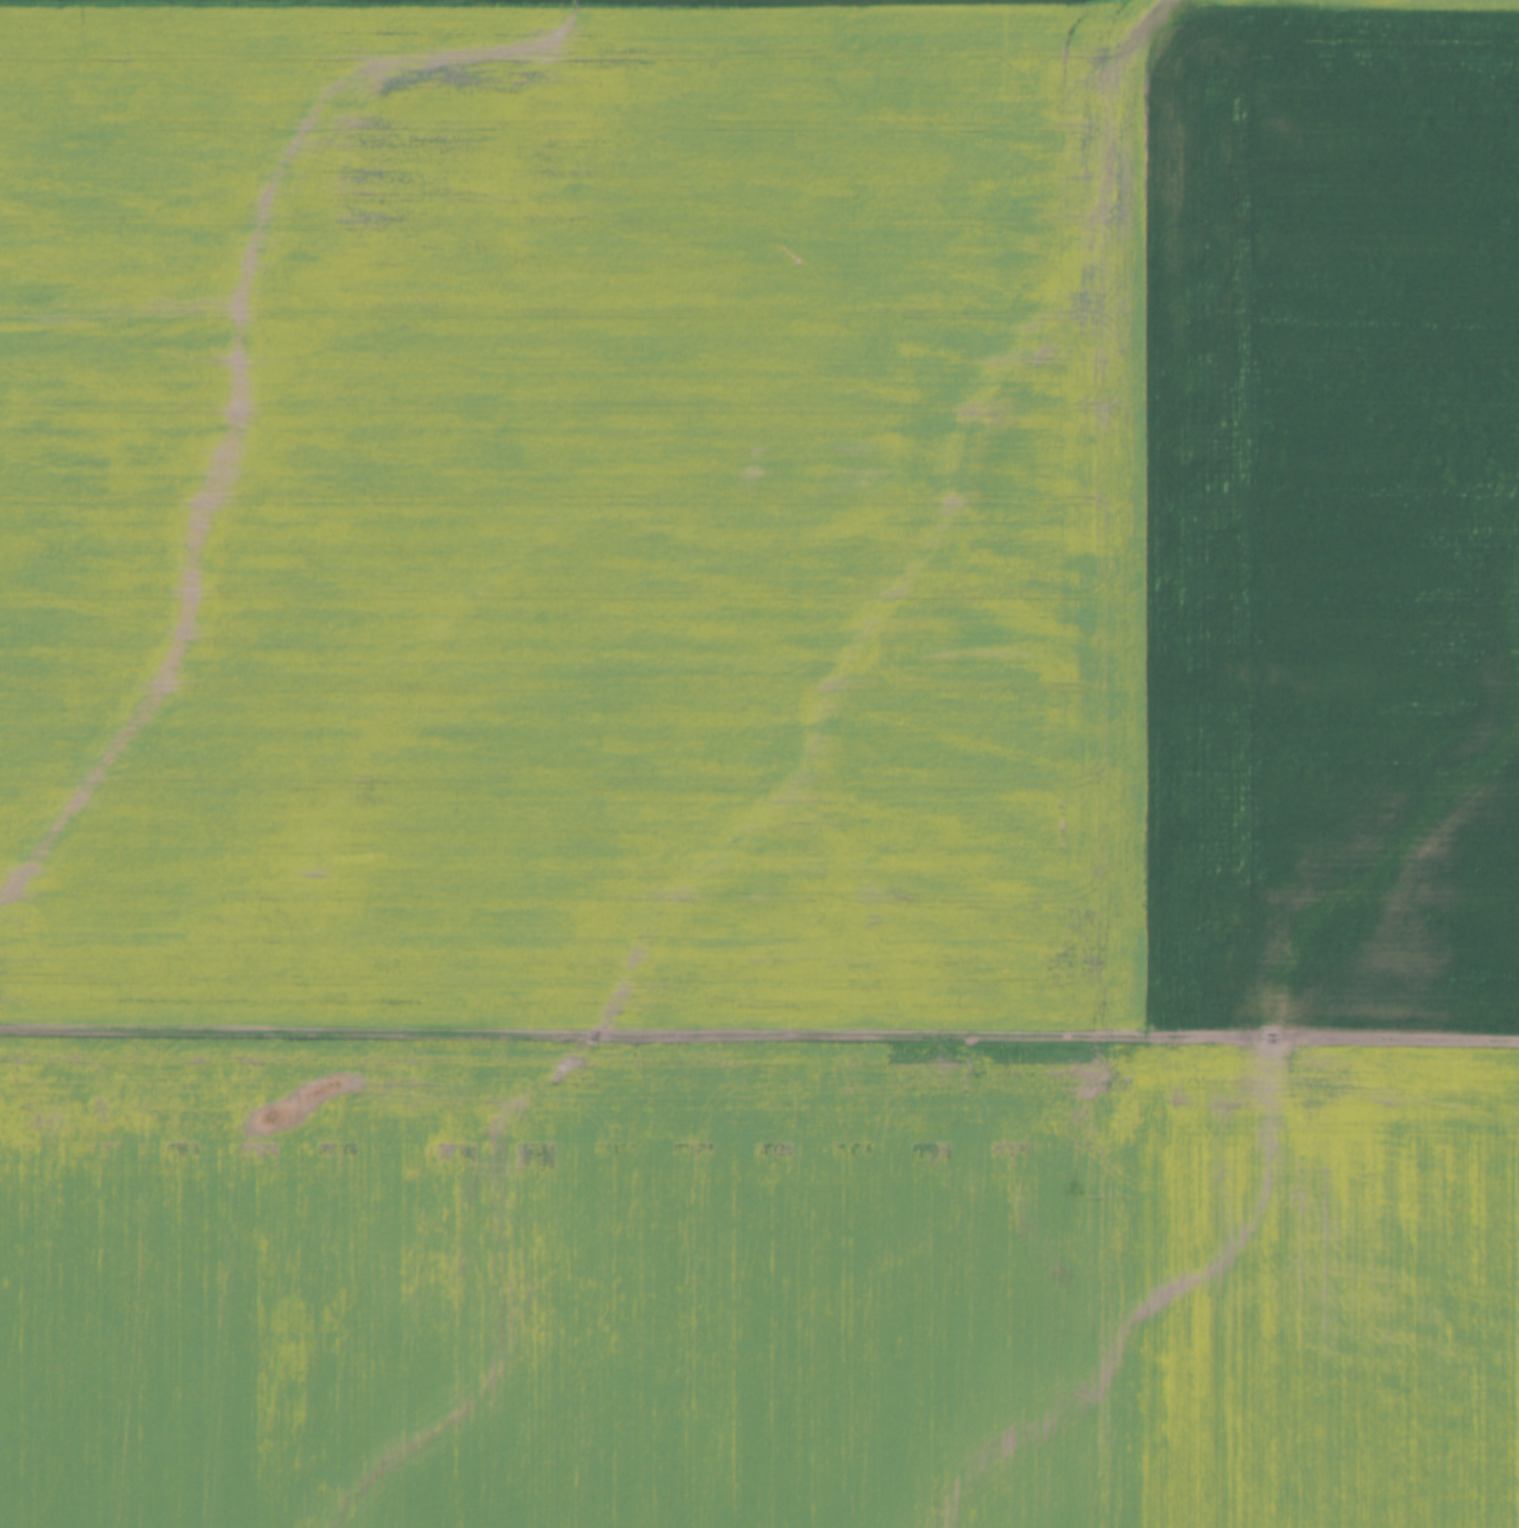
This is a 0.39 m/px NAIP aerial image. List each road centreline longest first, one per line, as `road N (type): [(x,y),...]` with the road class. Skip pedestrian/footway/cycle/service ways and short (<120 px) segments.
road 1 (track): [(0,1024),(1518,1034)]

